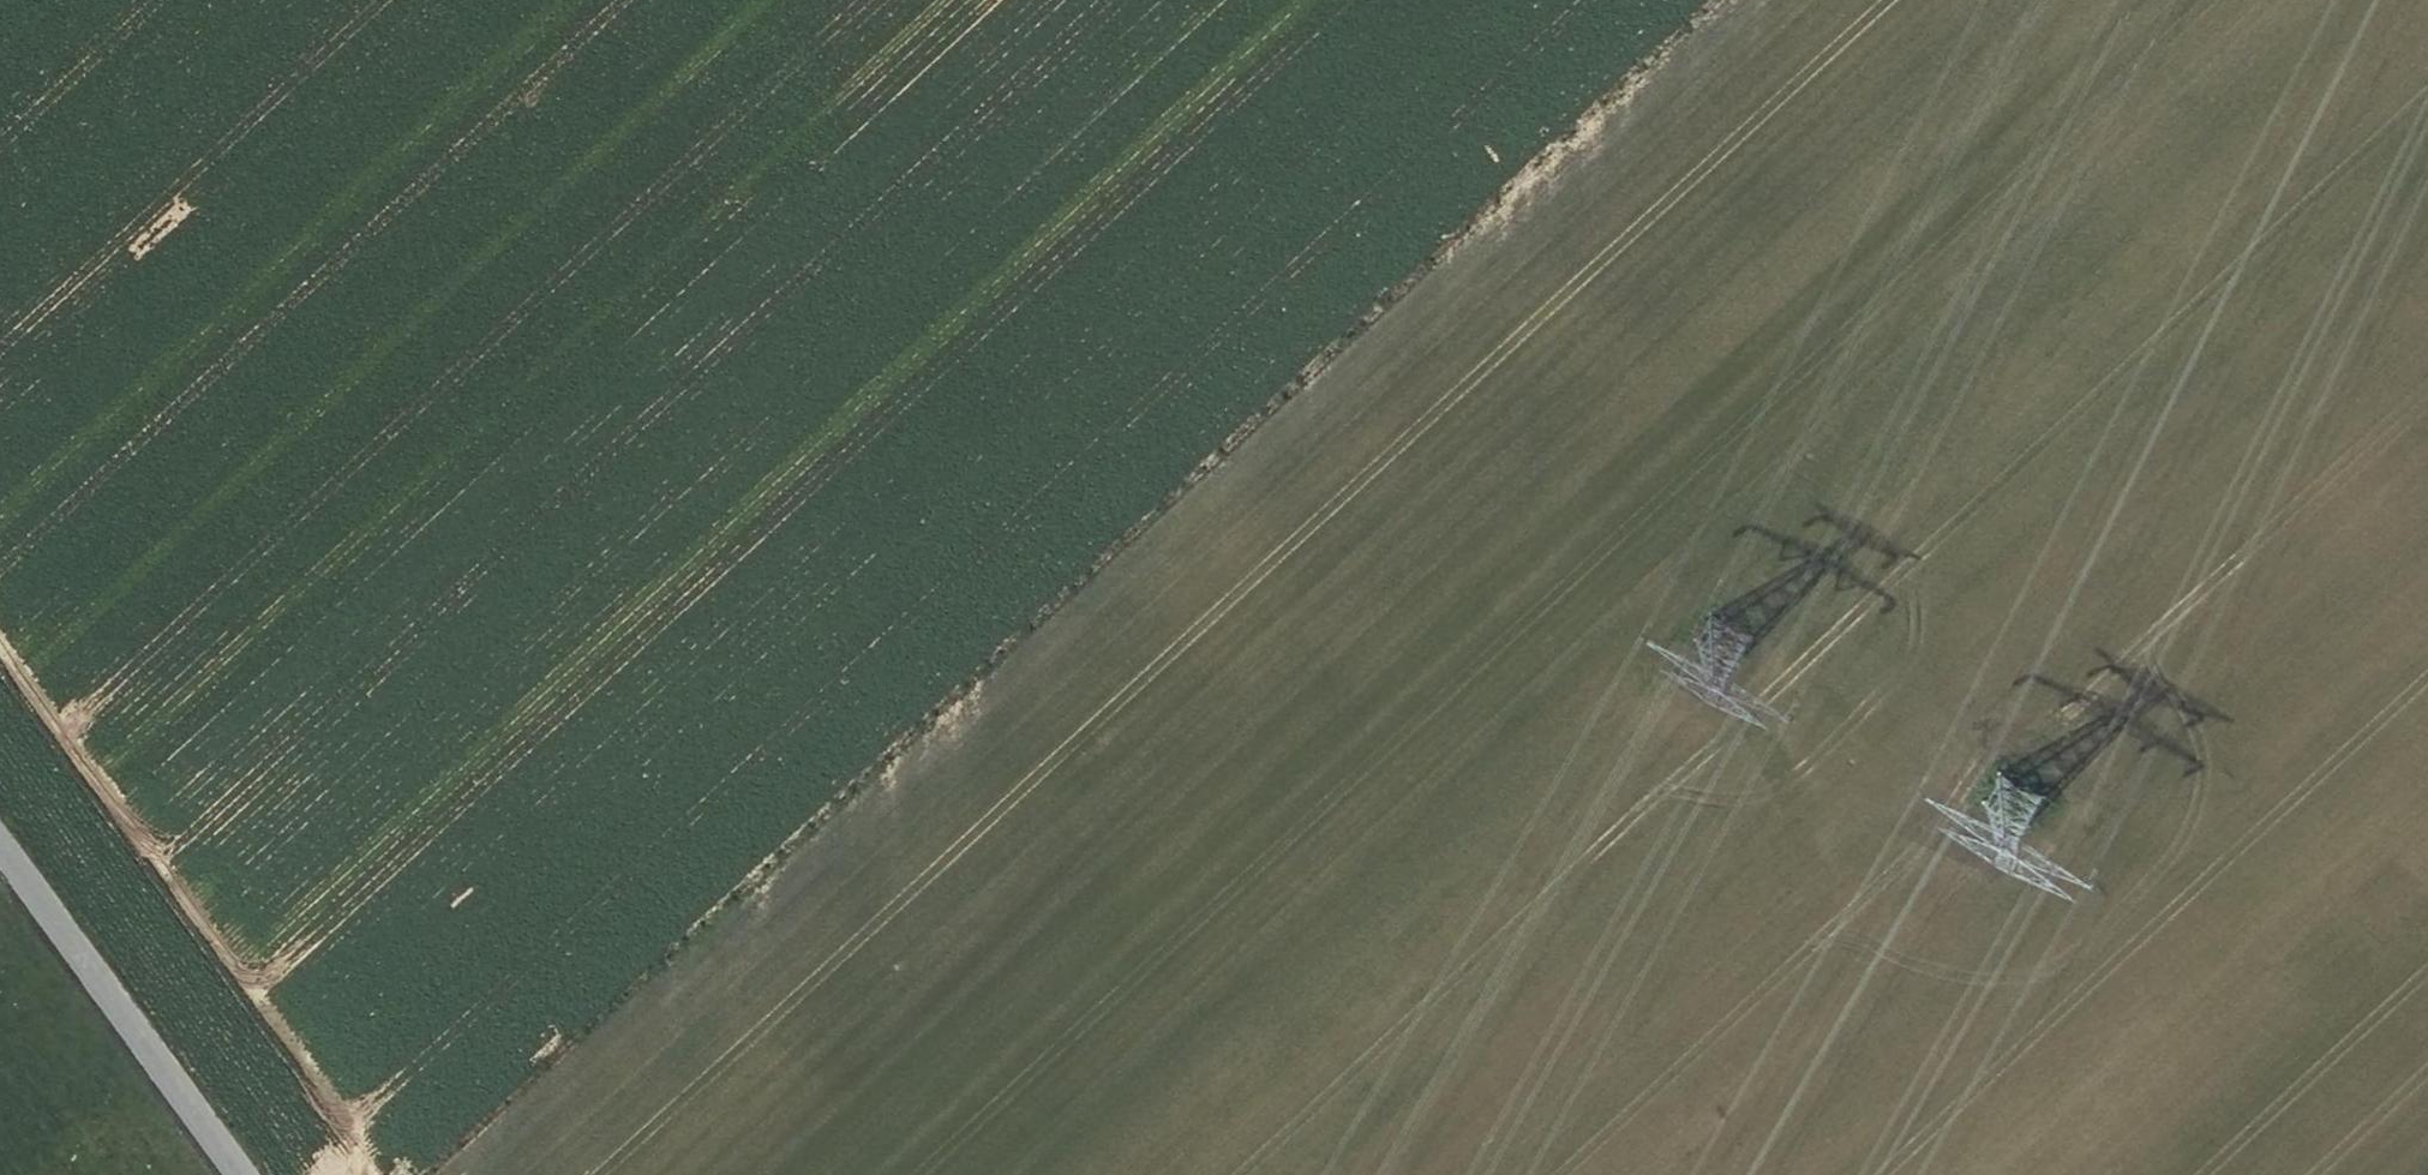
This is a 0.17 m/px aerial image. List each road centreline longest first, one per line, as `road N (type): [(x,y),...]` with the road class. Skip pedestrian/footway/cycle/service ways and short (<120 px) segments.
road 1 (tertiary): [(252,1174),(0,819)]

